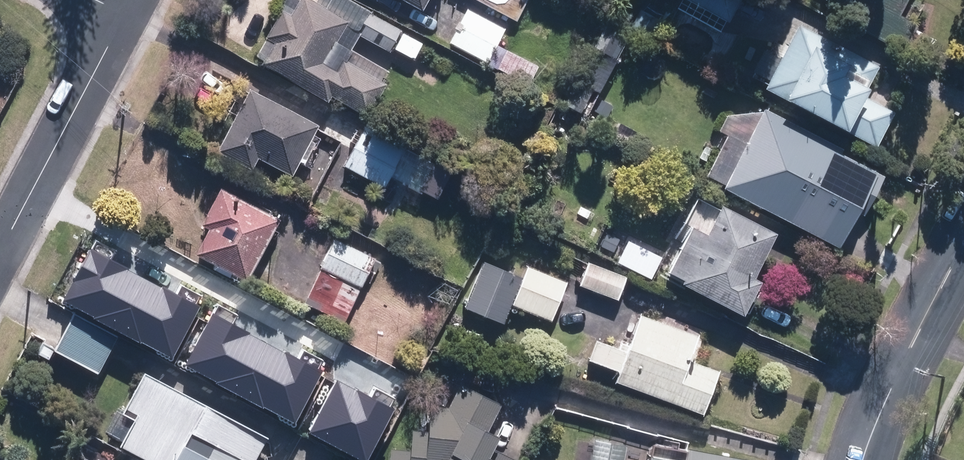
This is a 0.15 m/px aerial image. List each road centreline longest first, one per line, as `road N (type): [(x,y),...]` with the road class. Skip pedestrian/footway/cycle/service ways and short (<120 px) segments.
road 1 (residential): [(0,257),(123,15)]
road 2 (tertiary): [(963,243),(892,384),(864,459)]

